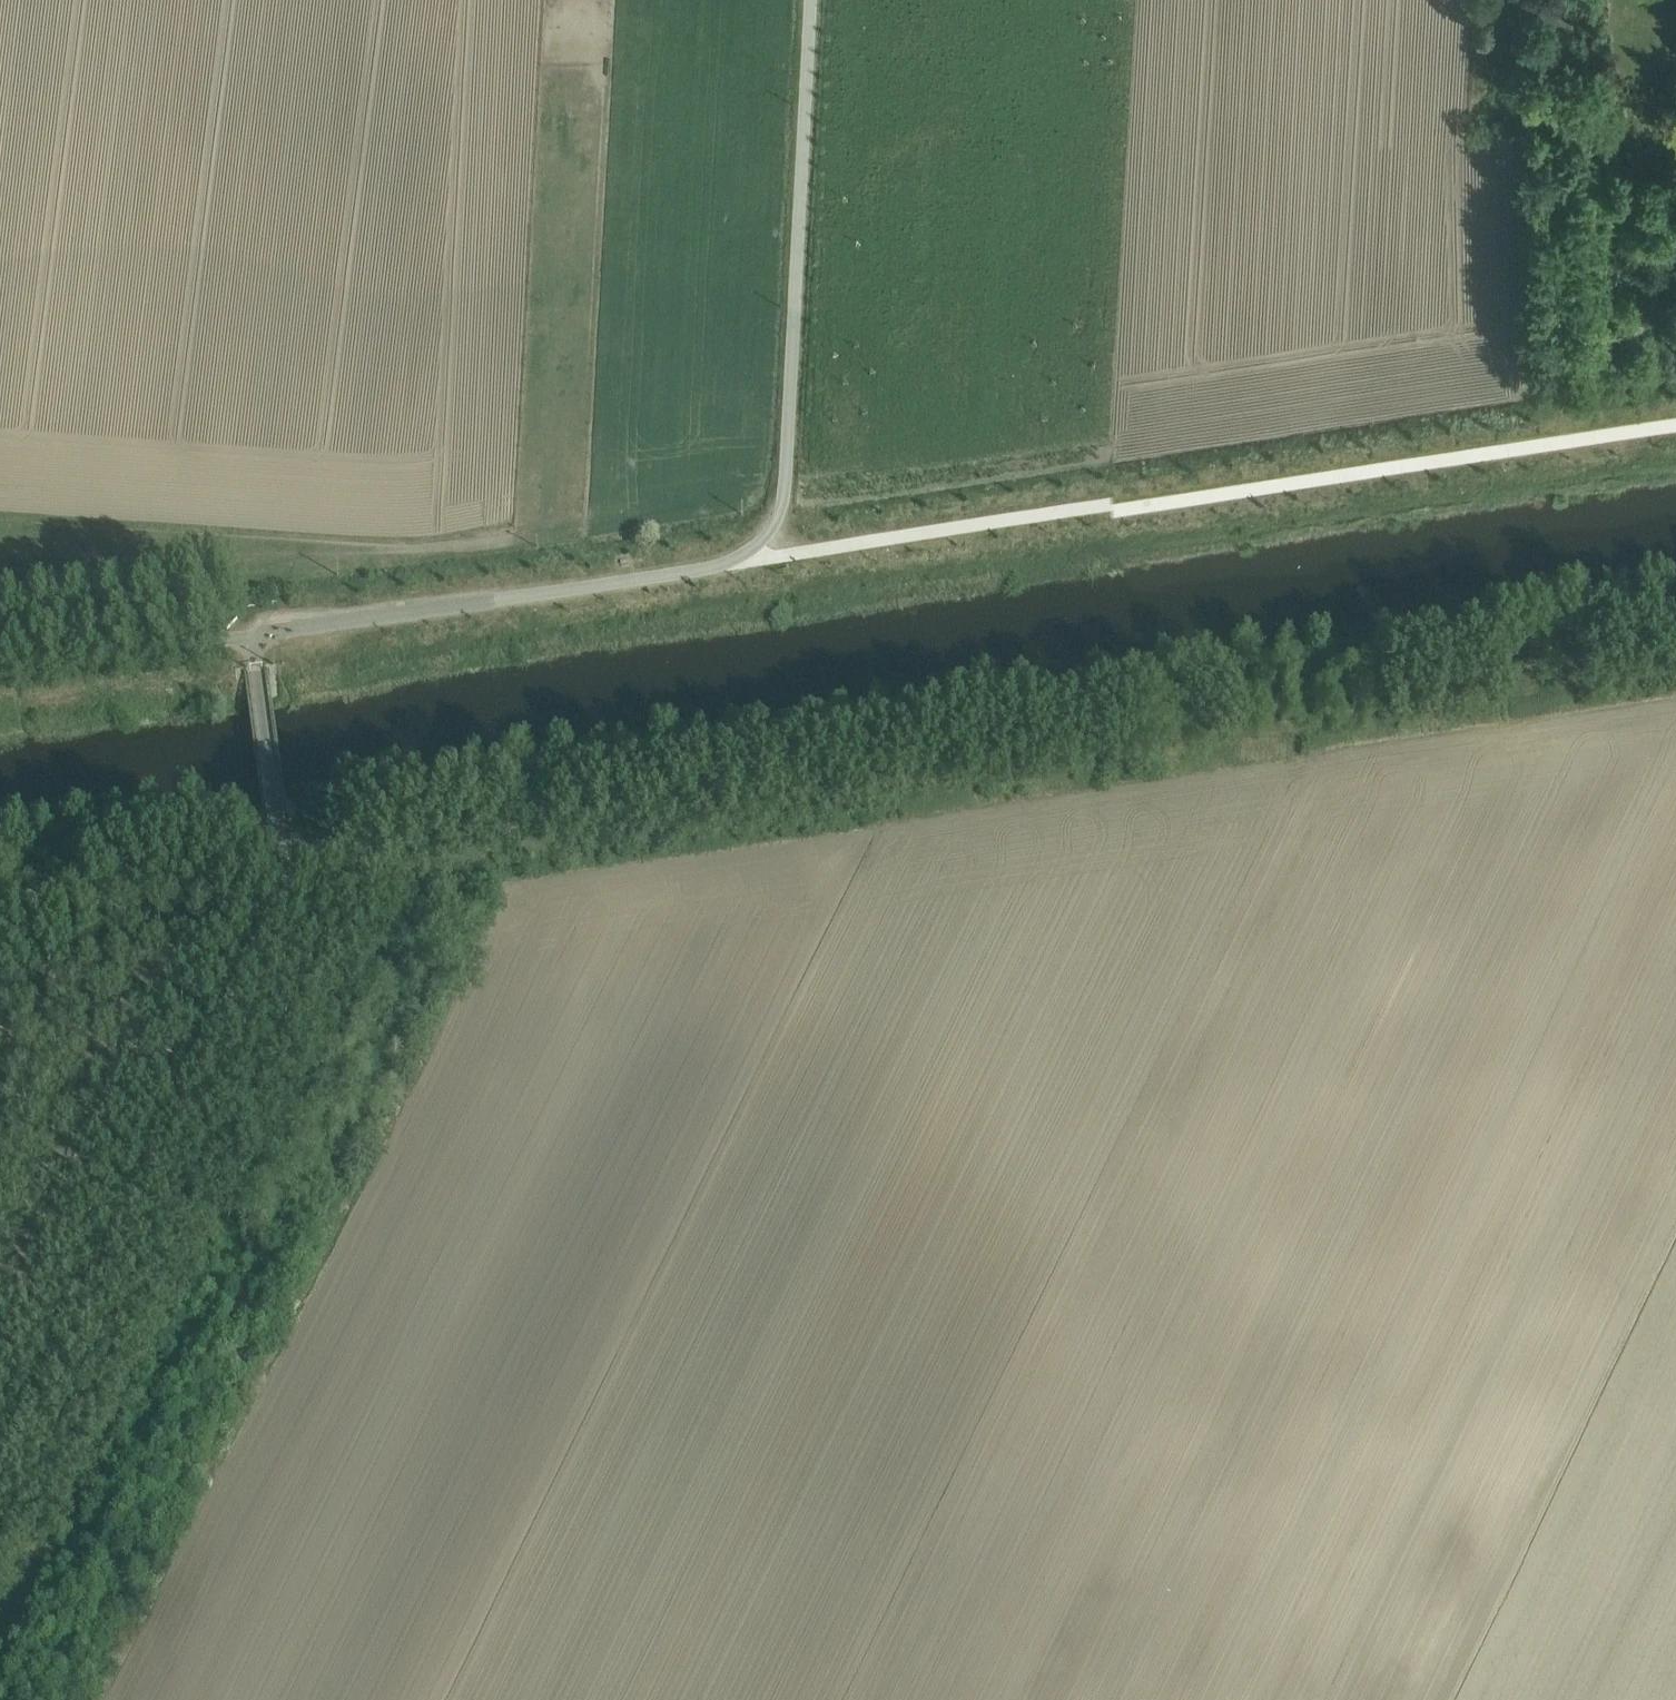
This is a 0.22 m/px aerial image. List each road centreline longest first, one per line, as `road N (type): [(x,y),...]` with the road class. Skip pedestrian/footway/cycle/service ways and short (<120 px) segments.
road 1 (unclassified): [(1675,420),(739,563)]
road 2 (unclassified): [(0,1467),(286,893),(251,643)]
road 3 (unclassified): [(806,0),(779,505),(739,563)]
road 4 (unclassified): [(739,563),(251,643)]
road 5 (track): [(283,864),(0,904)]
road 6 (unclassified): [(251,643),(0,680)]

